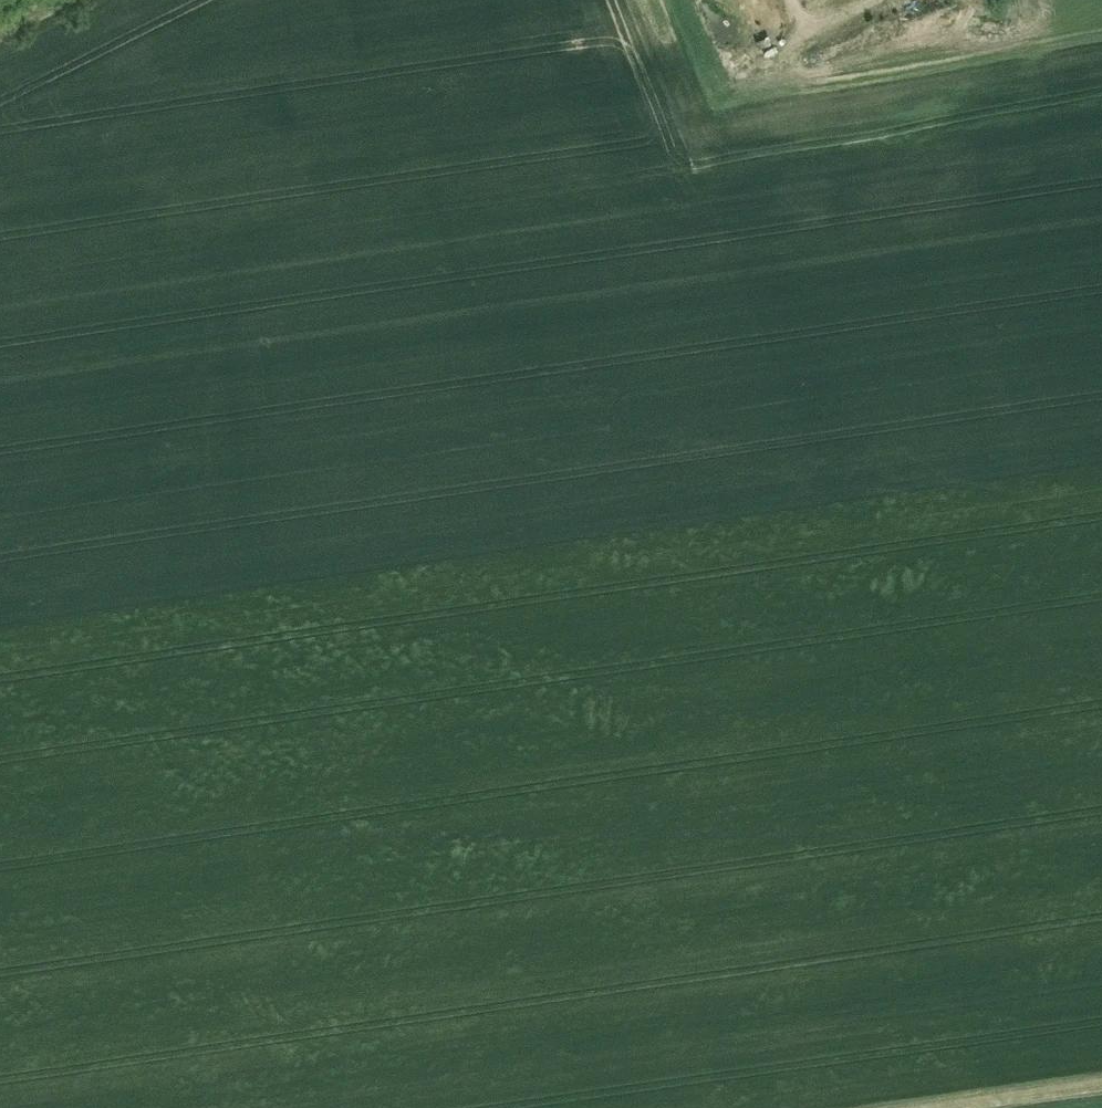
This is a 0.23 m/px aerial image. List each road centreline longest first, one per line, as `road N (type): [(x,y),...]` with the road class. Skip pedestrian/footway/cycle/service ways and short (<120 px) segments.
road 1 (track): [(1037,0),(1040,35),(1003,63),(914,110),(828,117),(725,106),(682,80),(658,0)]
road 2 (track): [(905,1107),(1101,1080)]

